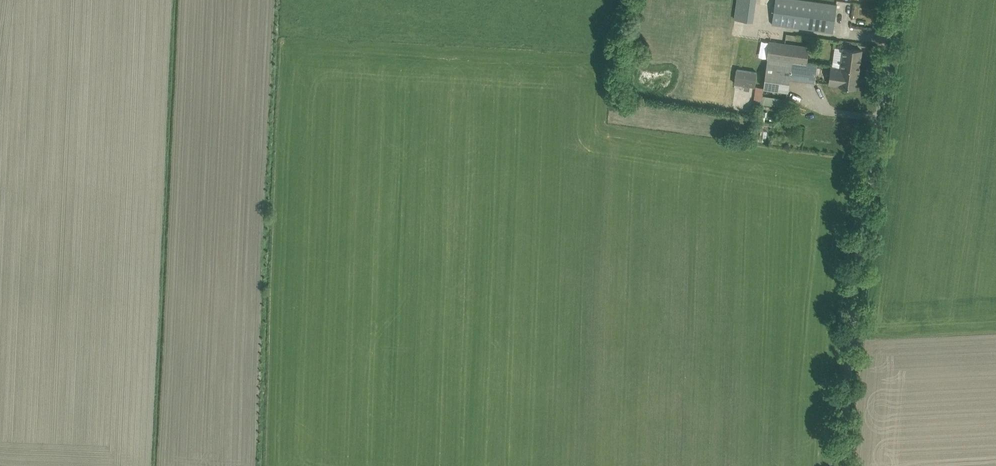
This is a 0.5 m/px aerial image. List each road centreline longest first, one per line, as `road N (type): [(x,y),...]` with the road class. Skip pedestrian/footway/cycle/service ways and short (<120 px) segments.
road 1 (unclassified): [(840,465),(848,318),(892,0)]

